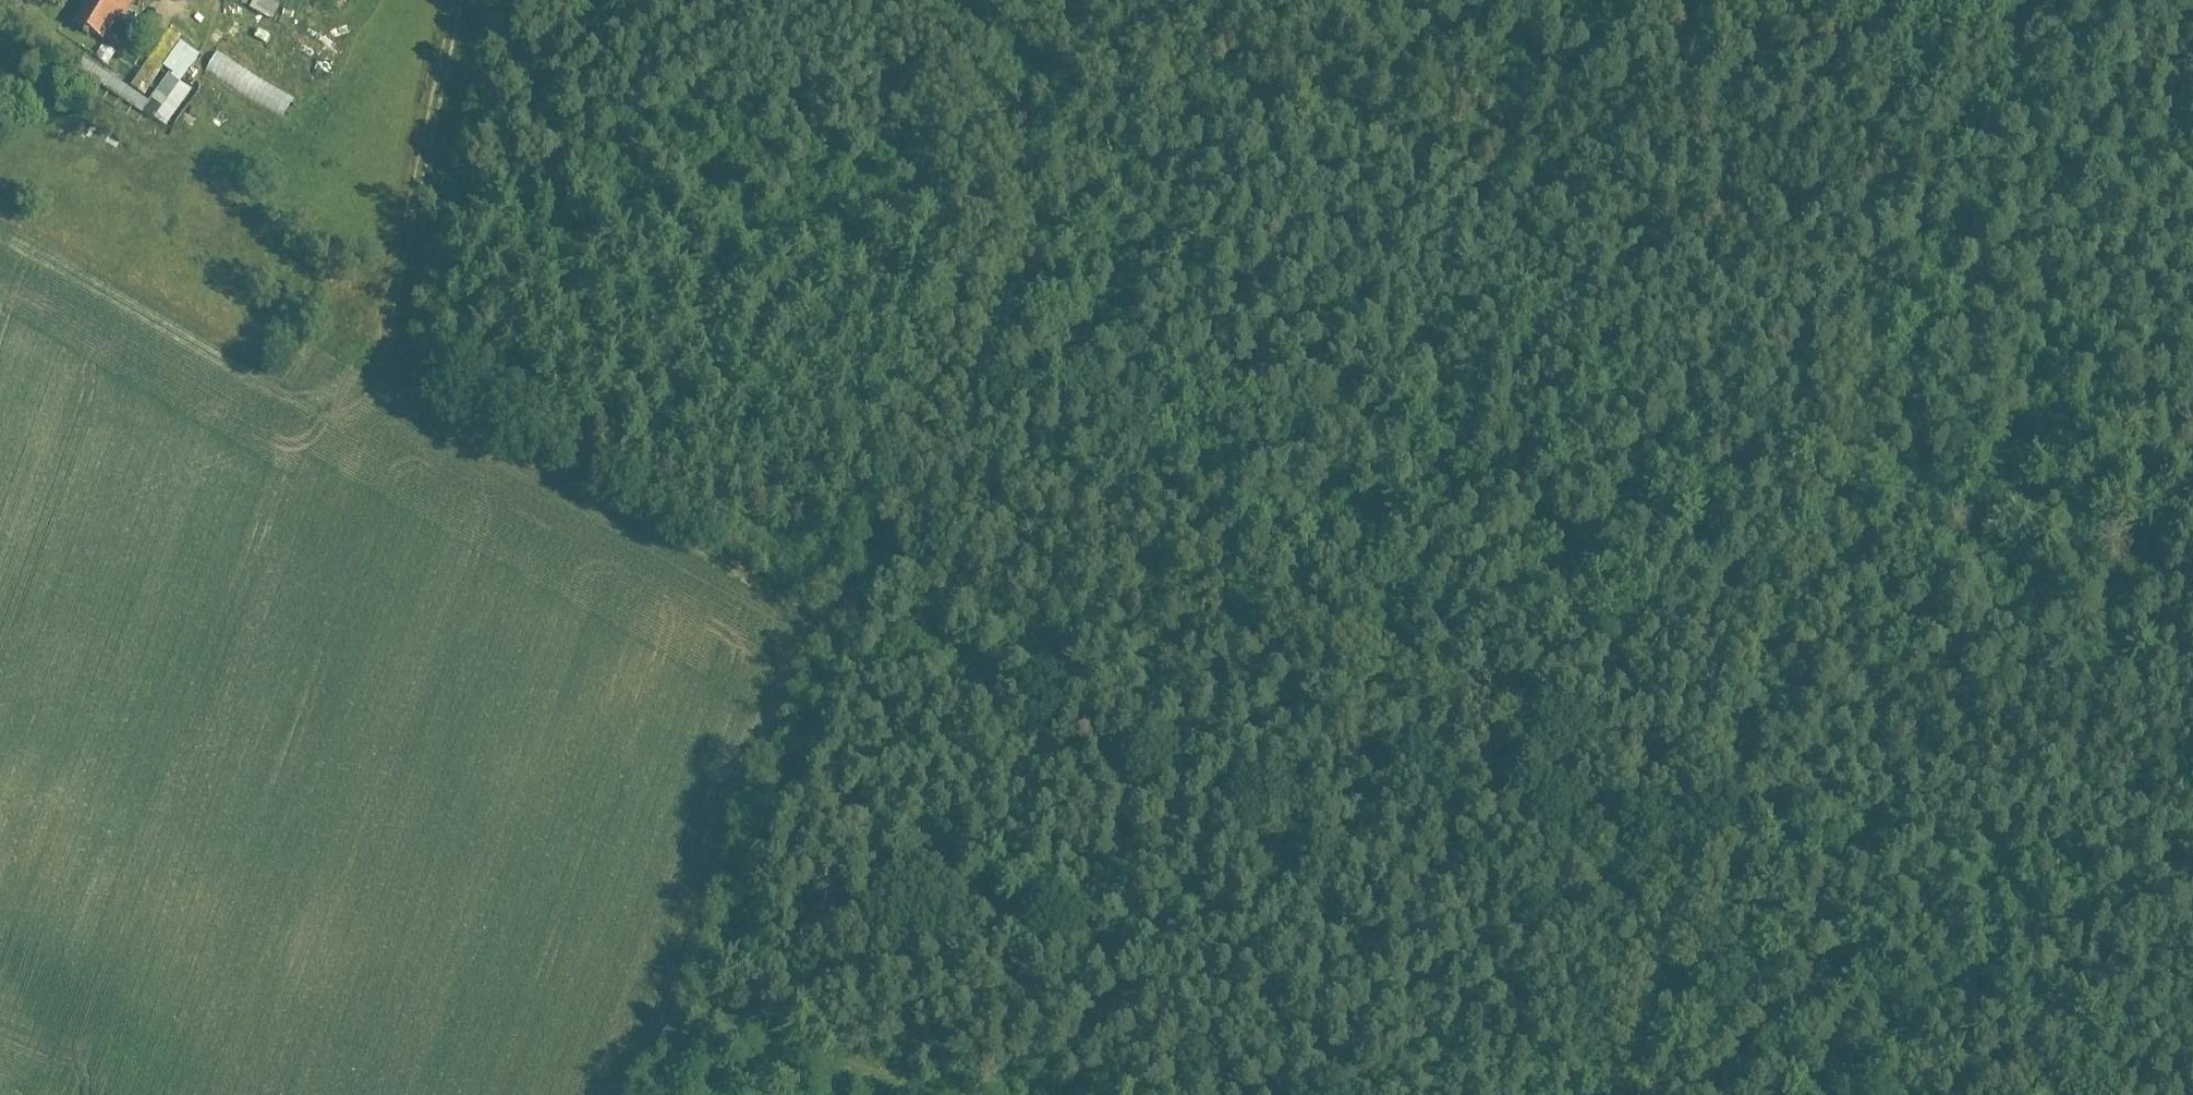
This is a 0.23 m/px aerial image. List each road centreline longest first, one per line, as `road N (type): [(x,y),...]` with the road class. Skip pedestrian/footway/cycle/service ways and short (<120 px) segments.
road 1 (track): [(435,0),(375,298),(373,349),(382,377),(807,622),(835,651)]
road 2 (track): [(1077,0),(846,622)]
road 3 (track): [(672,1094),(846,622)]
road 4 (track): [(693,1043),(838,1094)]

